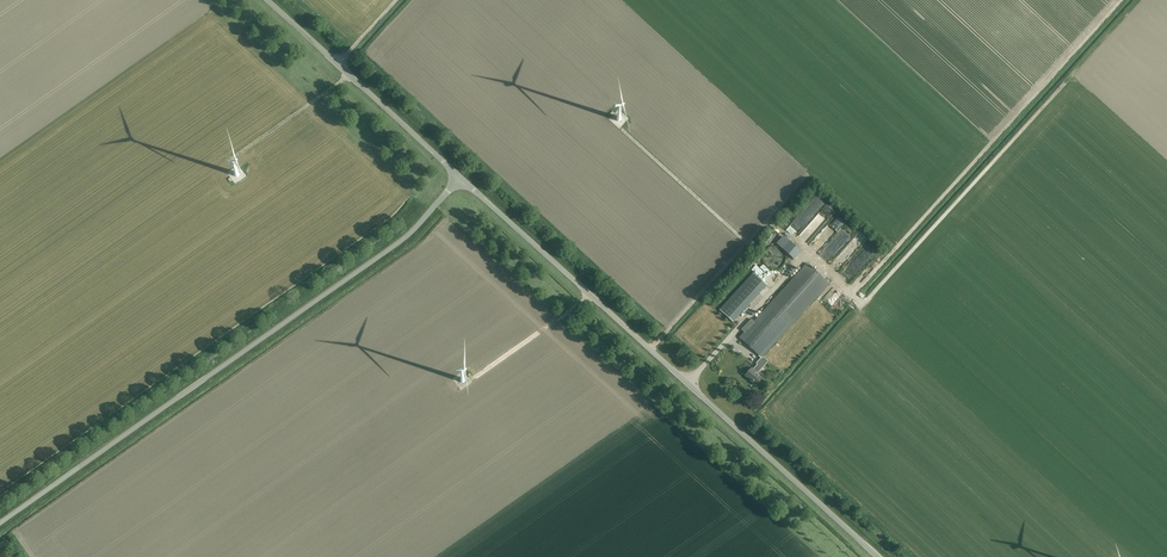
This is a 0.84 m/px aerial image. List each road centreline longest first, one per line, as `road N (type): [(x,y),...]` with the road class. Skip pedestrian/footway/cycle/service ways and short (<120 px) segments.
road 1 (unclassified): [(0,523),(401,242),(459,176)]
road 2 (unclassified): [(880,556),(459,176)]
road 3 (unclassified): [(459,176),(266,0)]

